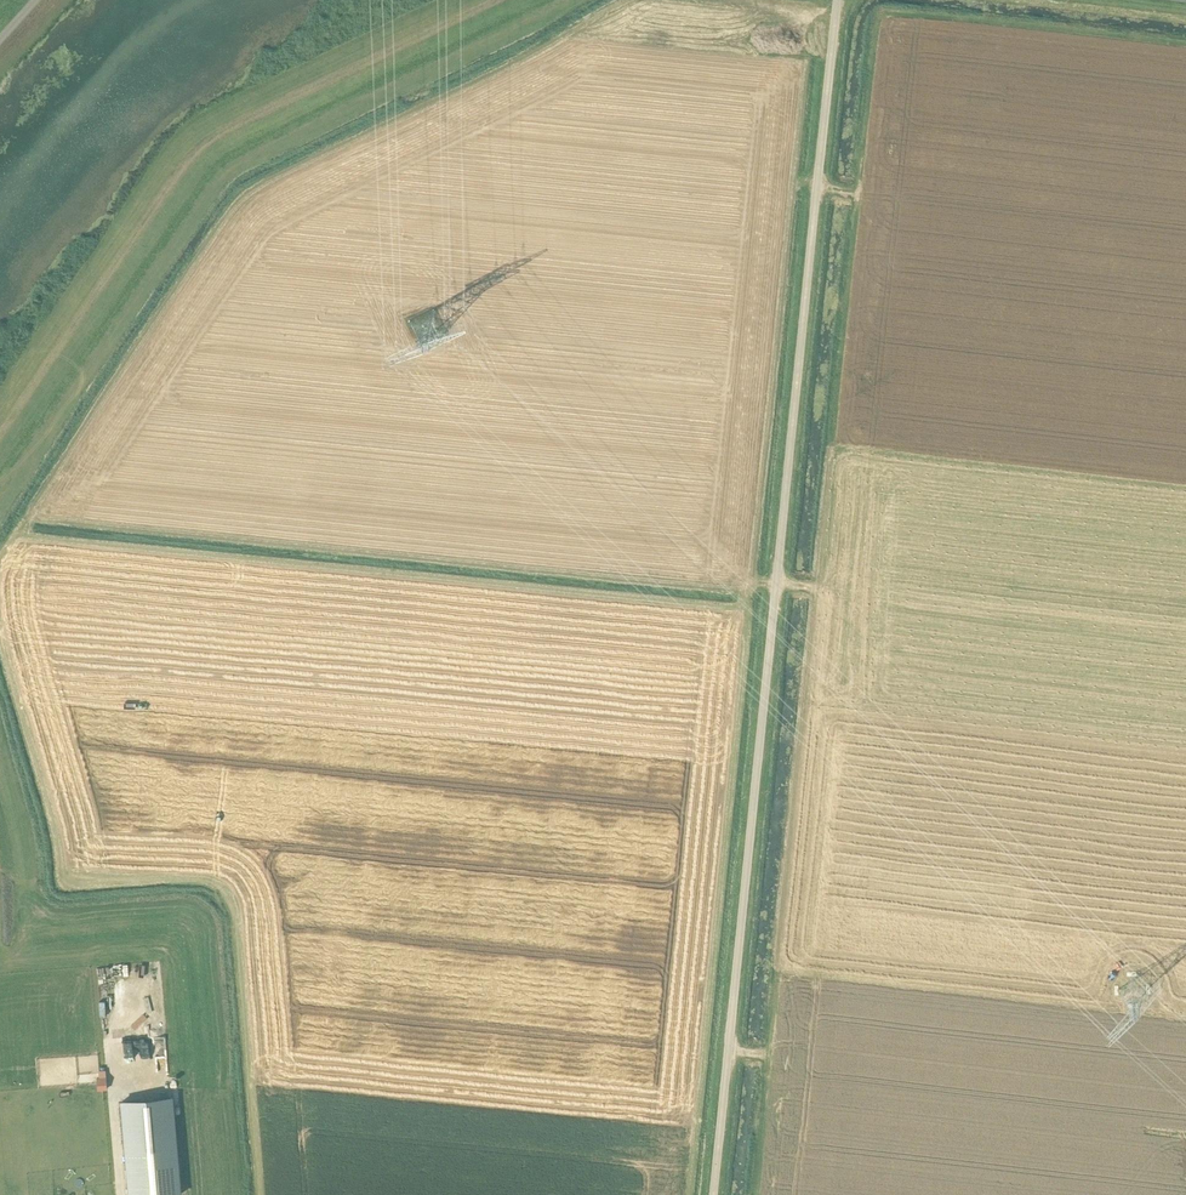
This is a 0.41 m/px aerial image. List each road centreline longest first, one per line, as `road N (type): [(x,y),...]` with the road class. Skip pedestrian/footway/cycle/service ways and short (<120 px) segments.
road 1 (unclassified): [(717,1194),(838,0)]
road 2 (track): [(0,433),(191,152),(490,0)]

